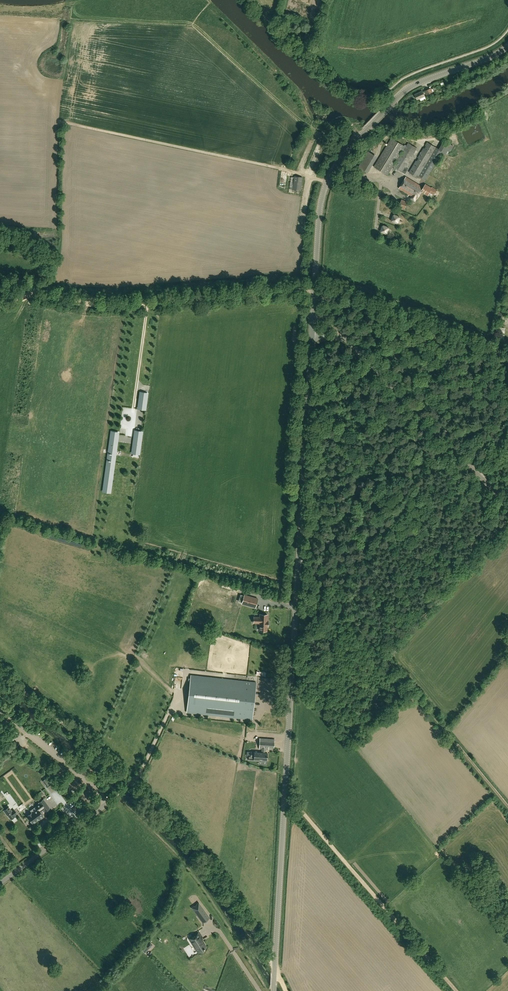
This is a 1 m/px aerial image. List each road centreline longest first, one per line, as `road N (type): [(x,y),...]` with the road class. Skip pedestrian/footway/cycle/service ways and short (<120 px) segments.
road 1 (secondary): [(274,990),(312,337)]
road 2 (secondary): [(312,337),(321,204),(334,168),(407,90),(507,46)]
road 3 (track): [(507,805),(300,551)]
road 4 (track): [(130,782),(213,867),(286,990)]
road 5 (track): [(456,990),(285,797)]
road 6 (track): [(310,176),(58,122)]
road 7 (track): [(50,296),(114,305),(298,288)]
road 8 (unclassified): [(478,473),(351,344),(312,337)]
road 9 (track): [(0,671),(130,782)]
road 10 (unclassified): [(0,884),(118,795)]

